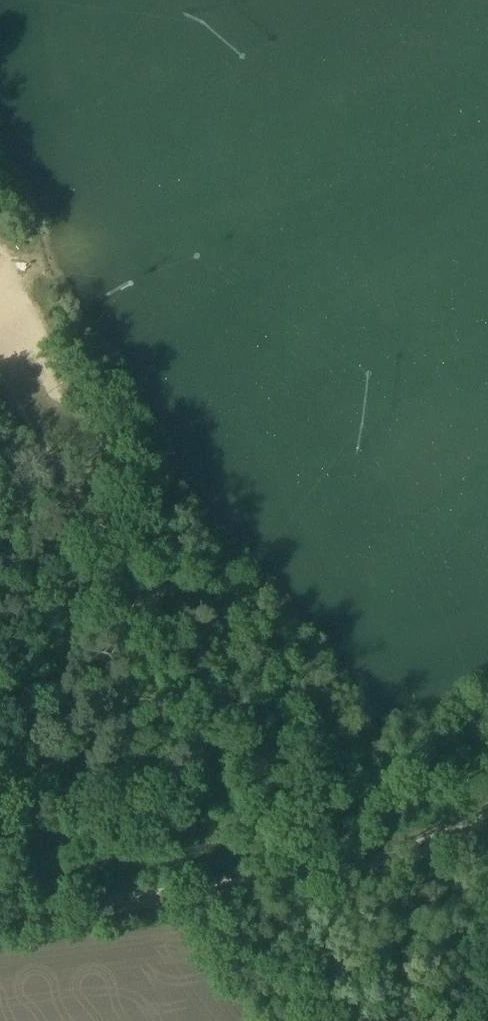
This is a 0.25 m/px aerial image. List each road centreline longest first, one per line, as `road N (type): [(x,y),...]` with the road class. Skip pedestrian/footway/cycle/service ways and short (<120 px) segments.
road 1 (track): [(0,925),(396,863)]

